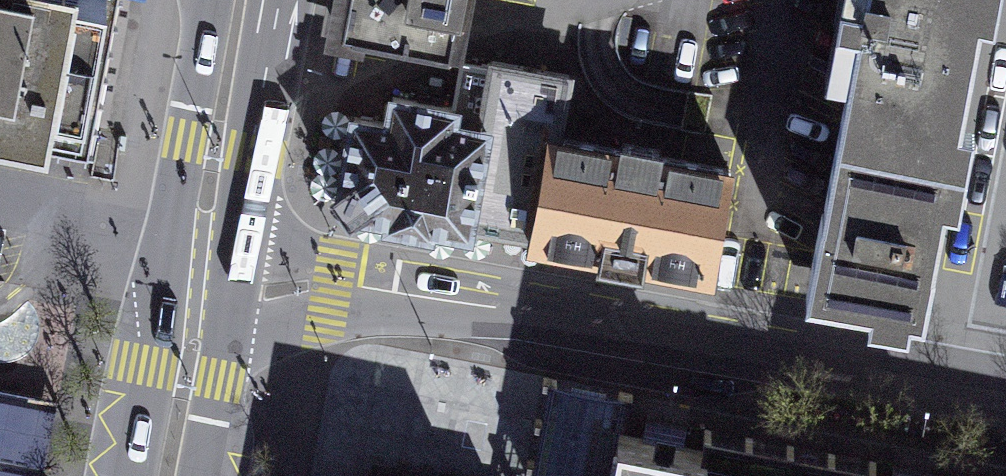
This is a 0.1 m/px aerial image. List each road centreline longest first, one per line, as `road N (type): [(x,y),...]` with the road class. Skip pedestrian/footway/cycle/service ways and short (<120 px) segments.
road 1 (residential): [(984,388),(200,253)]
road 2 (secondary): [(242,0),(200,253)]
road 3 (secondary): [(200,253),(169,475)]

